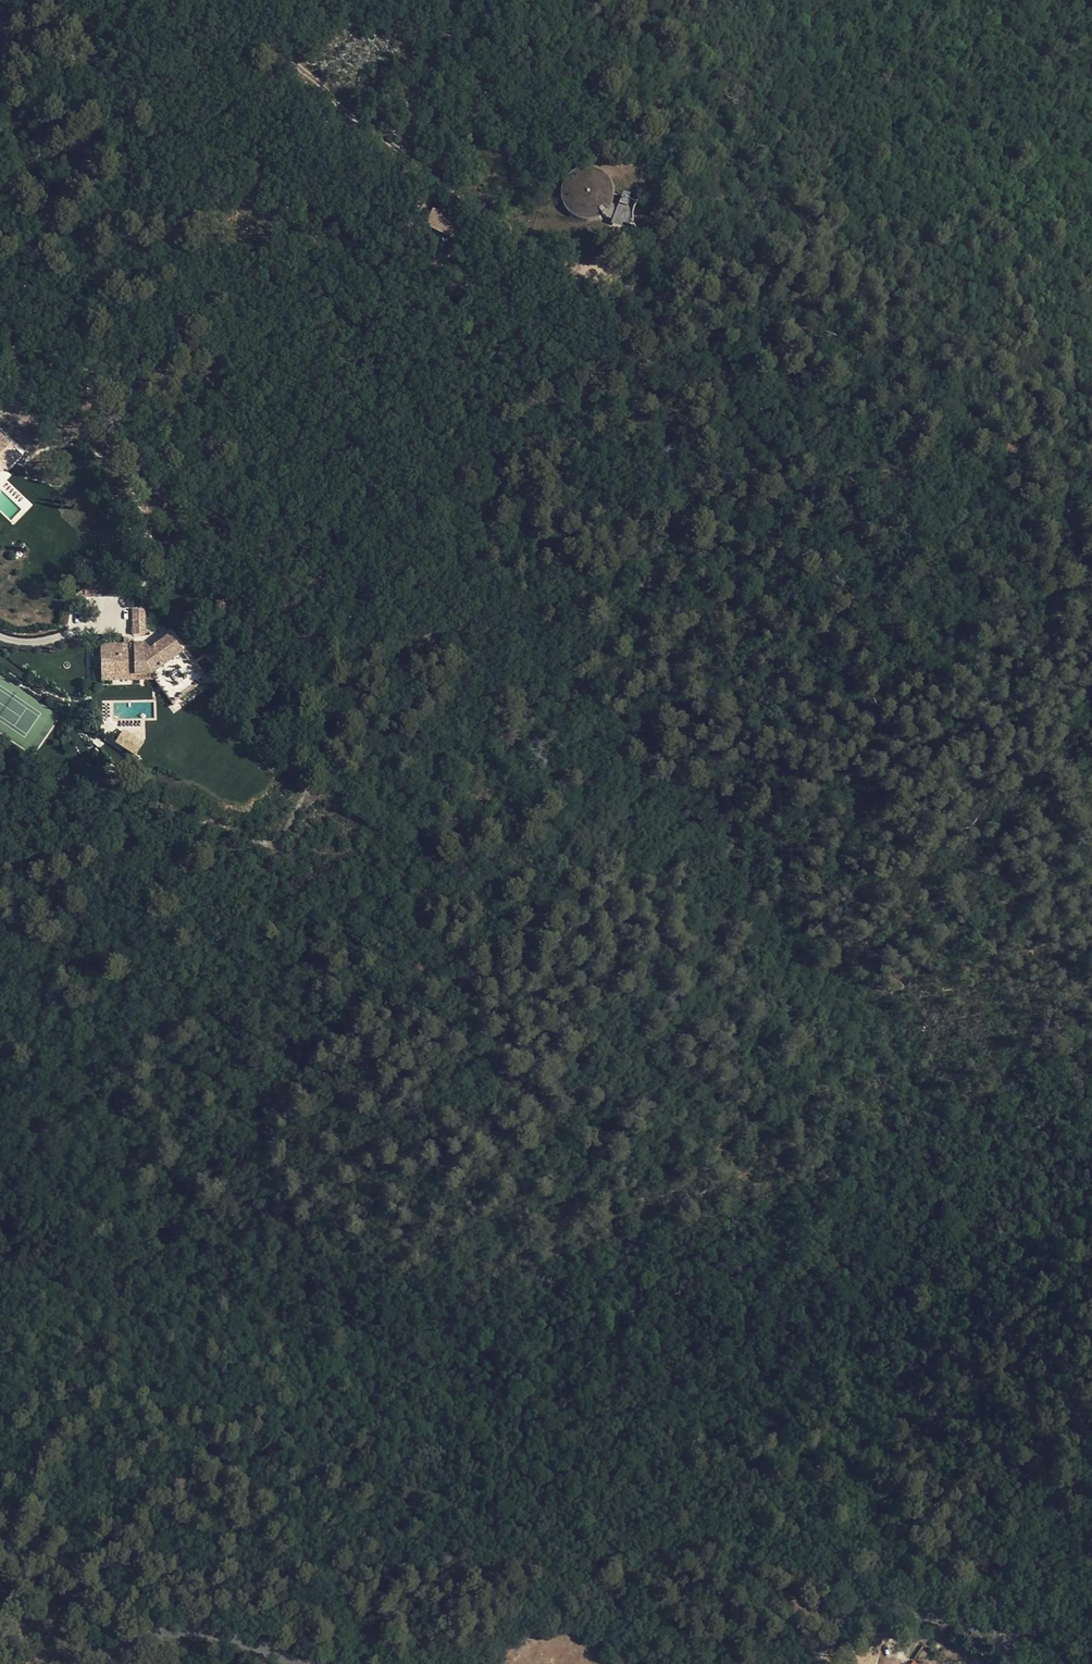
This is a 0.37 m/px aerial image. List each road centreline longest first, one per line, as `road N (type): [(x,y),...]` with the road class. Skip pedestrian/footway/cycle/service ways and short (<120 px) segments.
road 1 (track): [(289,0),(317,85),(435,195),(616,286),(619,256)]
road 2 (unclassified): [(71,1663),(186,1632),(220,1636),(293,1663)]
road 3 (unclassified): [(822,1663),(854,1621),(941,1625),(1016,1663)]

